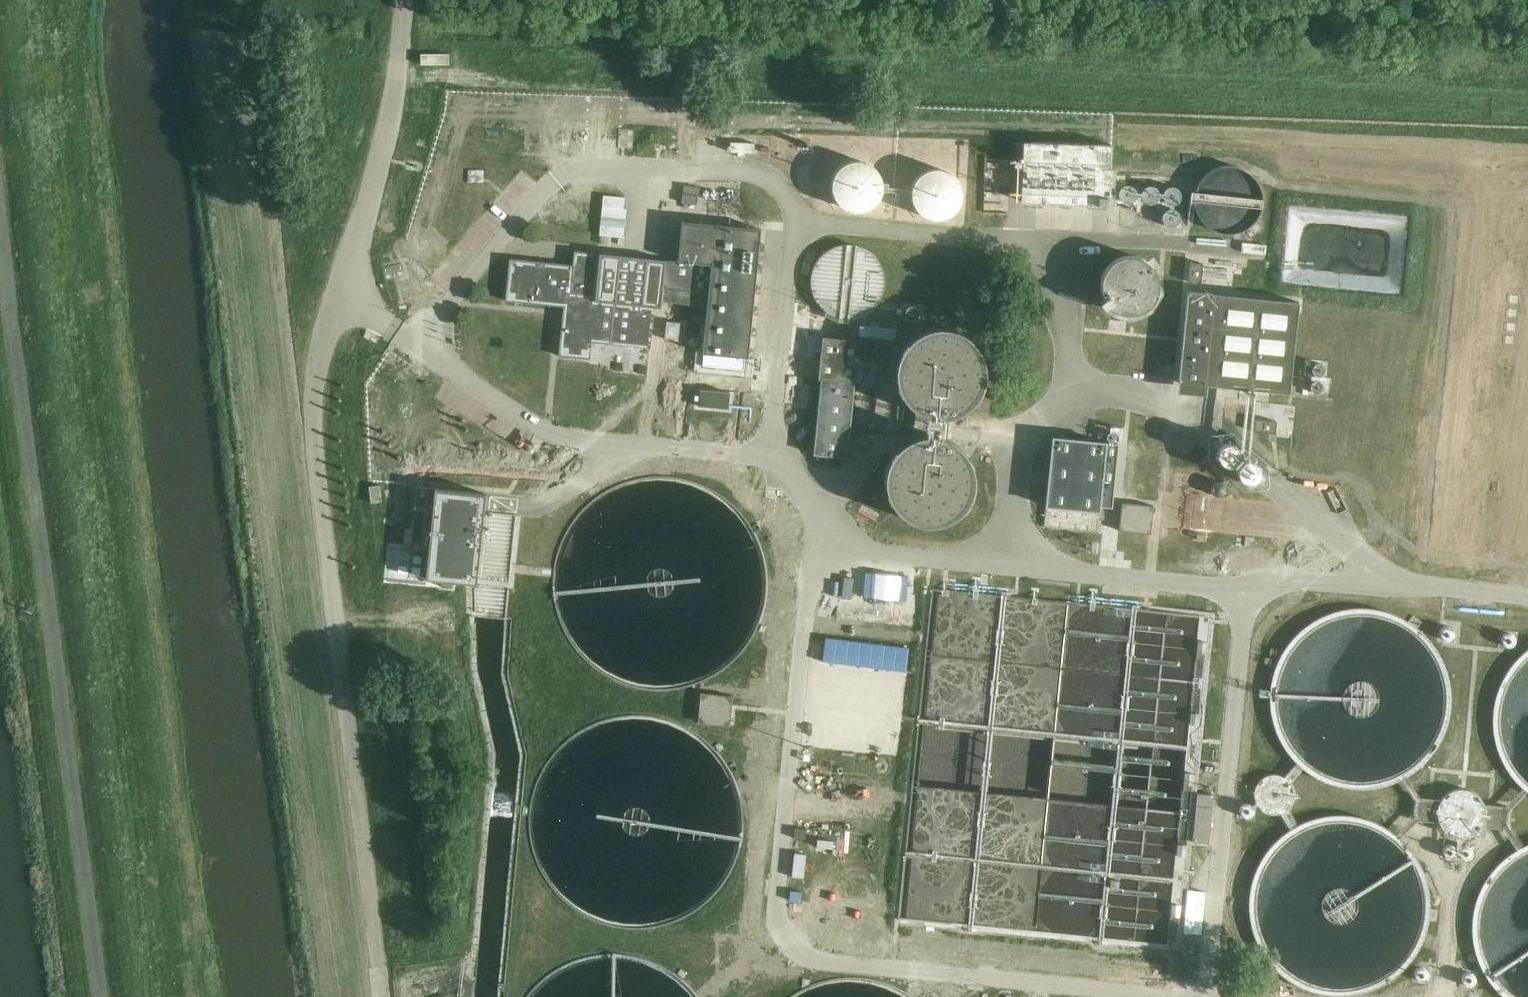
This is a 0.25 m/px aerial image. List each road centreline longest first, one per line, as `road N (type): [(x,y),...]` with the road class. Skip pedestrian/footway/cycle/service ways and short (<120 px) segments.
road 1 (unclassified): [(93,996),(0,228)]
road 2 (unclassified): [(383,996),(314,422),(317,369),(340,291)]
road 3 (unclassified): [(340,291),(416,74),(415,0)]

